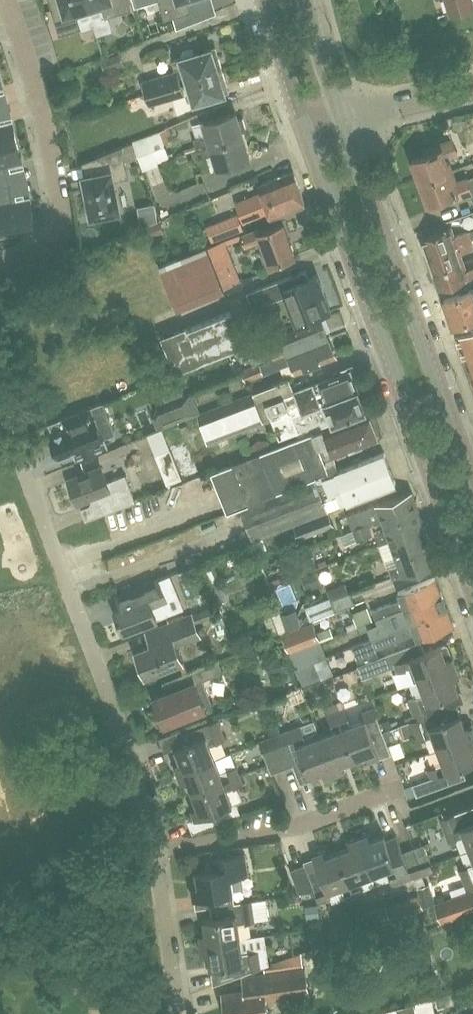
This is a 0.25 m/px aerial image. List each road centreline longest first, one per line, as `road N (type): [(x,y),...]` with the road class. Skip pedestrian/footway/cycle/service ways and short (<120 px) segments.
road 1 (tertiary): [(304,131),(472,601)]
road 2 (residential): [(154,853),(137,778),(0,407)]
road 3 (tertiary): [(472,477),(341,118)]
road 4 (residential): [(5,0),(65,209),(63,235),(0,273)]
road 5 (residential): [(393,796),(299,828),(154,853)]
road 6 (residential): [(177,1013),(154,853)]
road 7 (tertiary): [(264,0),(304,131)]
road 8 (residential): [(341,118),(472,90)]
road 9 (tertiary): [(341,118),(305,0)]

